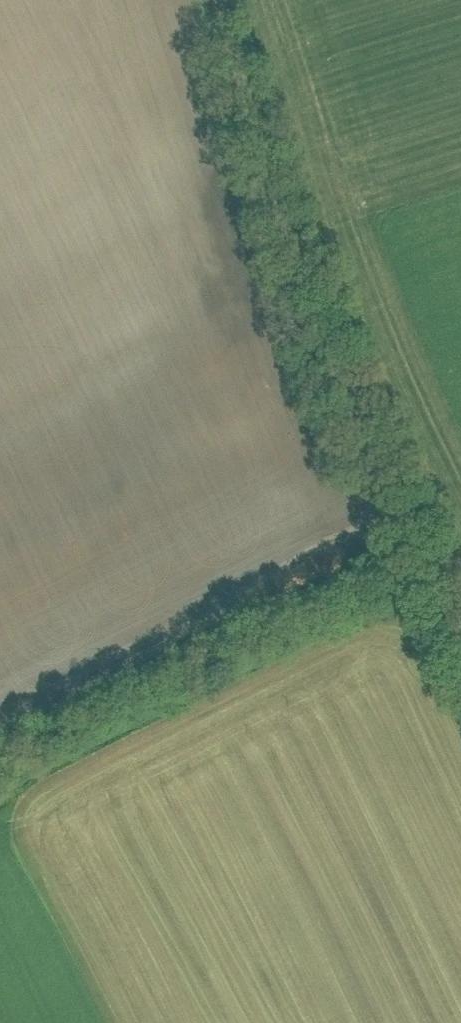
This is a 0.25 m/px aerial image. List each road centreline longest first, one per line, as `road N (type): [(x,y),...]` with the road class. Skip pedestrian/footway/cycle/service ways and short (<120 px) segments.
road 1 (track): [(217,0),(307,291),(354,413),(460,638)]

